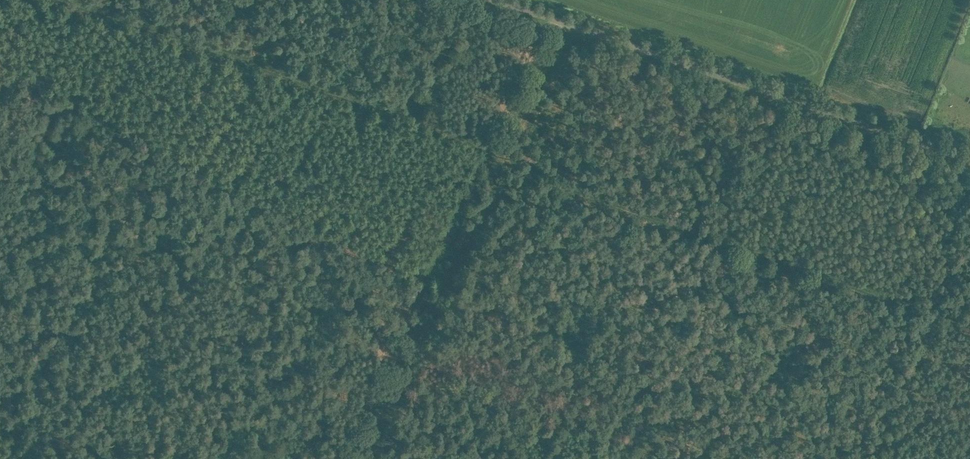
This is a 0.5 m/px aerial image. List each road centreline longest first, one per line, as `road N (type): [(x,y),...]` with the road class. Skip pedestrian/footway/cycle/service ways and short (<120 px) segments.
road 1 (unclassified): [(969,162),(493,0)]
road 2 (track): [(570,26),(356,458)]

